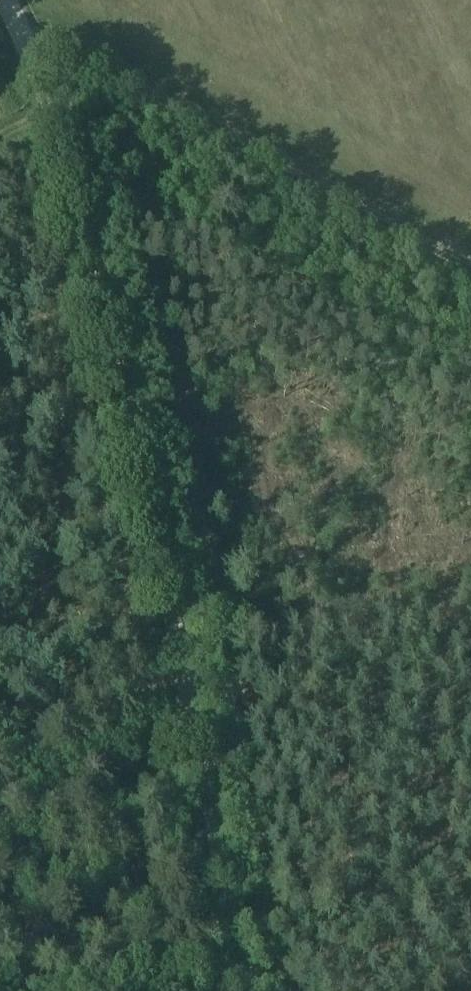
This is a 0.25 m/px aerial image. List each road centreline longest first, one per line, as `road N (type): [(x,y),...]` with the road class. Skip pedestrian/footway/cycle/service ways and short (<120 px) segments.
road 1 (track): [(0,3),(61,141),(179,670)]
road 2 (track): [(22,50),(64,55),(470,264)]
road 3 (track): [(179,670),(241,990)]
road 4 (track): [(179,670),(383,604),(470,600)]
road 5 (track): [(0,754),(179,670)]

